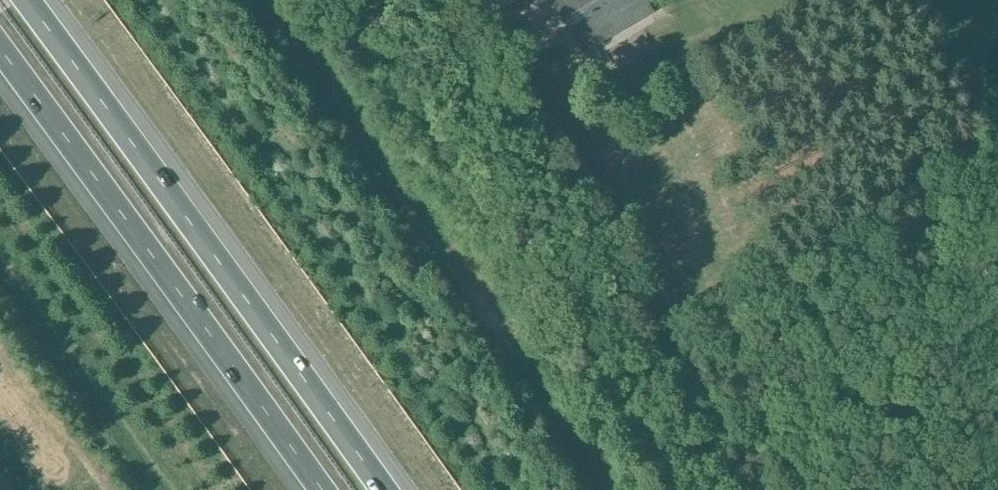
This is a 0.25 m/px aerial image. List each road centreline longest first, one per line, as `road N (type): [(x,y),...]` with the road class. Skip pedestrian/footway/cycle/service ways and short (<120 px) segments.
road 1 (motorway): [(384,489),(29,0)]
road 2 (motorway): [(0,39),(322,489)]

